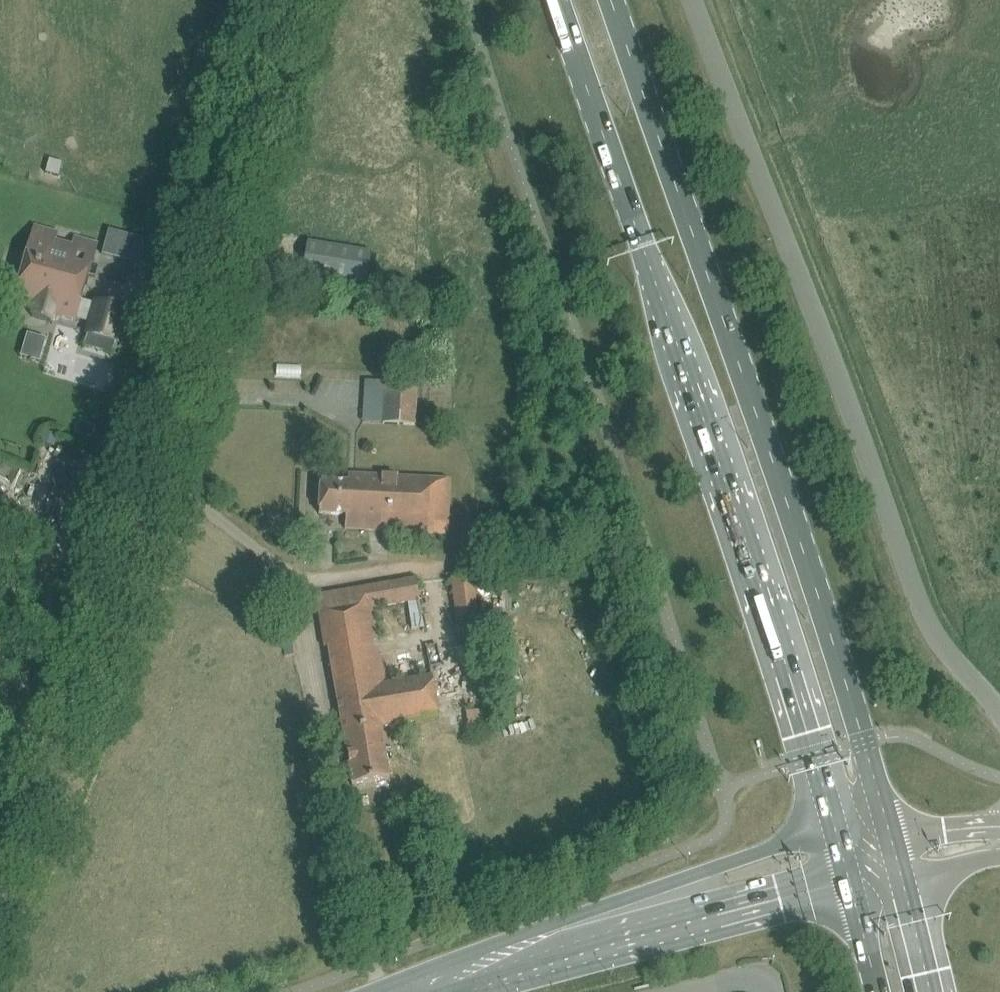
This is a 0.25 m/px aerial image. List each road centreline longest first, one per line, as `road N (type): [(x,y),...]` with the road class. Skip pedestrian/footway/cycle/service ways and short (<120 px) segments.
road 1 (primary): [(557,0),(787,660),(838,835)]
road 2 (primary): [(891,828),(766,432),(613,0)]
road 3 (unclassified): [(999,710),(930,624),(691,0)]
road 4 (residential): [(0,901),(100,651),(153,476)]
road 5 (unclassified): [(153,476),(235,523),(288,568),(334,787)]
road 6 (residential): [(153,476),(228,189)]
road 7 (secondary): [(408,991),(651,911)]
road 8 (secondary): [(838,835),(718,869),(651,911)]
road 9 (secondary): [(651,911),(733,915),(851,886)]
road 10 (primary): [(930,991),(903,872)]

